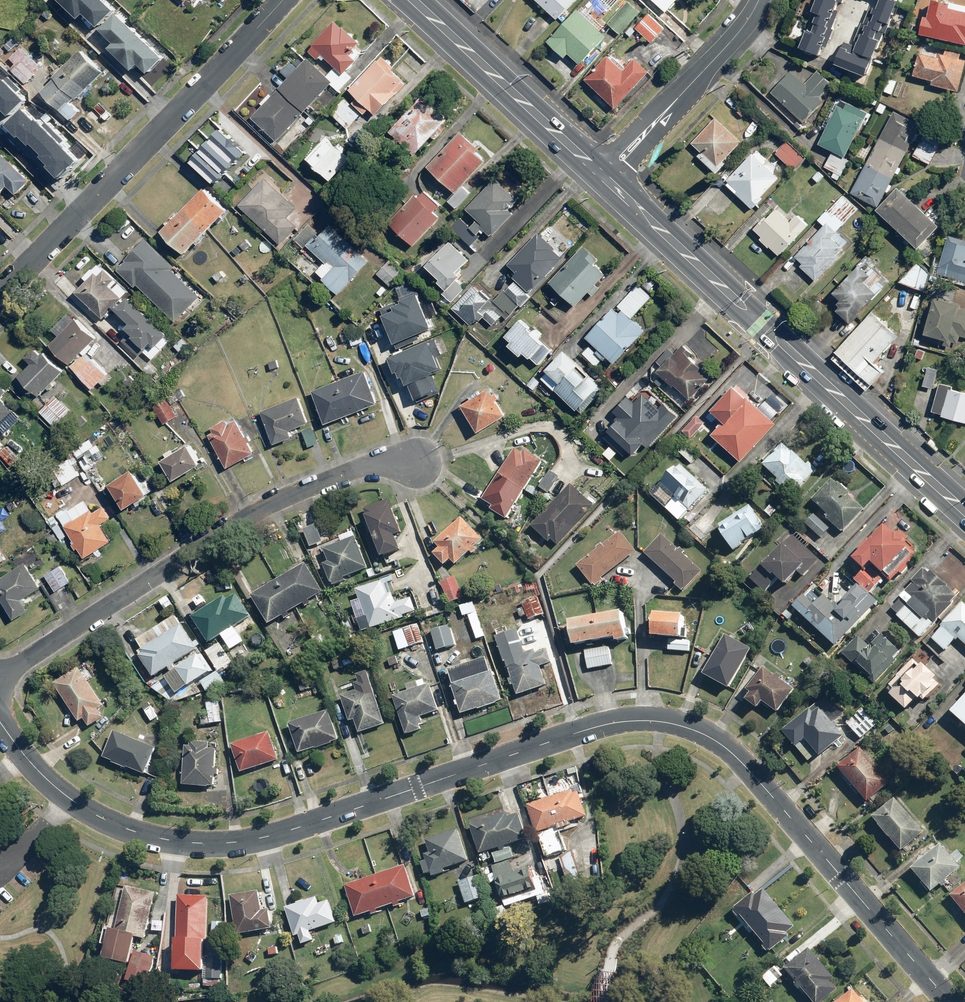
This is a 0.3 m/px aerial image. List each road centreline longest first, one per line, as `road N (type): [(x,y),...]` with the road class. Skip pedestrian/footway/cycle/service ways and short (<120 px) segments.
road 1 (residential): [(950,1001),(735,756),(678,725),(604,725),(304,826),(188,843),(92,813),(47,781),(0,723)]
road 2 (primary): [(964,509),(607,177)]
road 3 (residential): [(417,461),(360,467),(273,503),(0,676)]
road 4 (residential): [(286,0),(0,297)]
road 5 (primary): [(607,177),(416,0)]
road 6 (residential): [(760,0),(607,177)]

